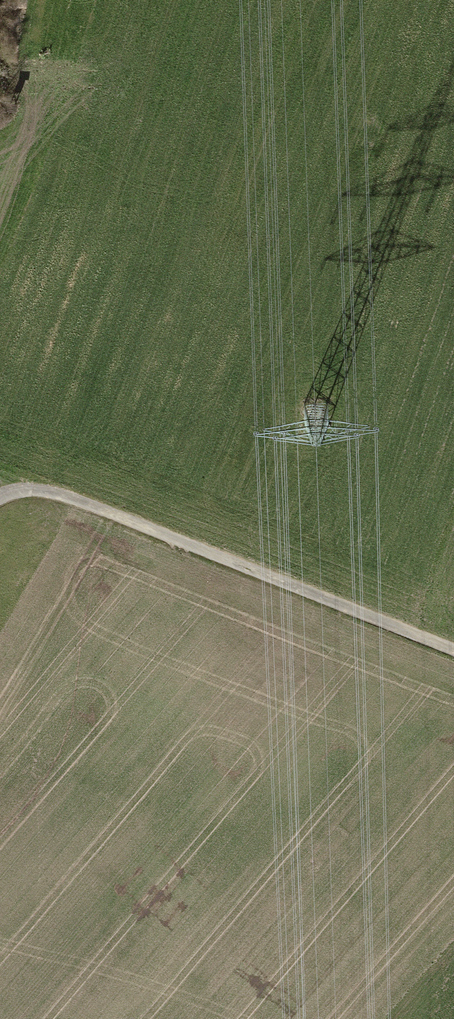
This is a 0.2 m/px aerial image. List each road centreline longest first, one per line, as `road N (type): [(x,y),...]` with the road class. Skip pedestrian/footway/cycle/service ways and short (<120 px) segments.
road 1 (motorway): [(0,809),(186,395),(408,0)]
road 2 (motorway): [(262,0),(56,380),(0,506)]
road 3 (track): [(453,653),(58,495),(19,494),(0,502)]

